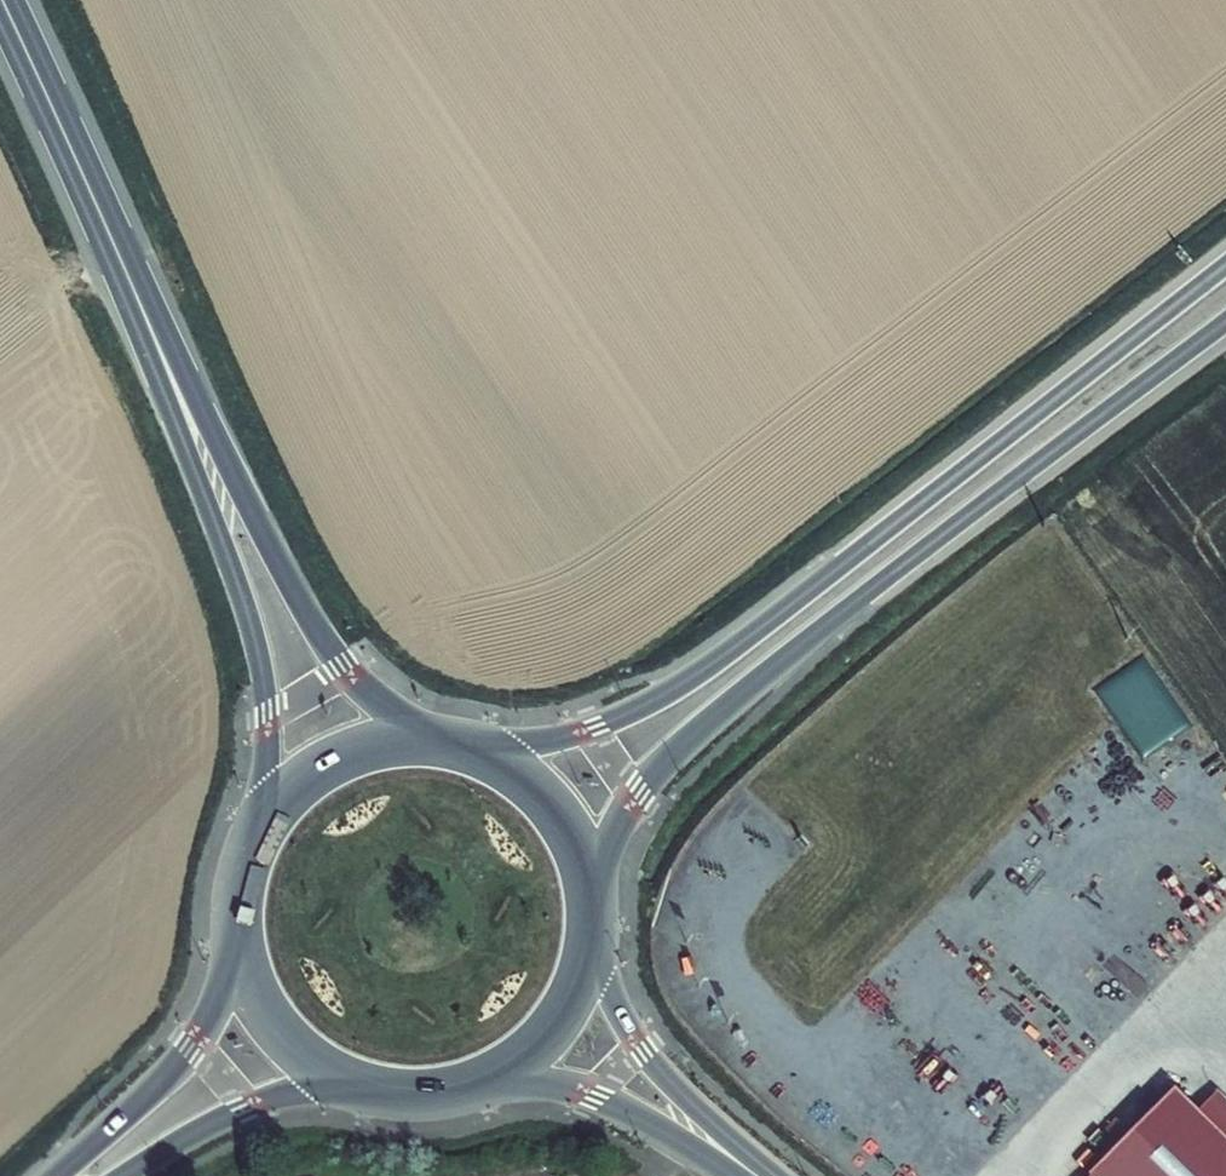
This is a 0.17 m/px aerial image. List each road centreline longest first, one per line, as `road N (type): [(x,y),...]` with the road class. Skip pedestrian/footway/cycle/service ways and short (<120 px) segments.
road 1 (secondary): [(1225,264),(684,681),(586,730),(455,748)]
road 2 (secondary): [(589,903),(619,825),(674,751),(949,530),(1225,325)]
road 3 (trunk): [(150,327),(258,651),(267,737),(248,864)]
road 4 (trunk): [(425,744),(353,677),(313,623),(150,327)]
road 5 (trunk): [(1,0),(150,327)]
road 6 (tertiary): [(765,1175),(644,1052),(618,1011),(589,930)]
road 7 (tertiary): [(460,1087),(544,1084),(591,1092),(740,1175)]
road 8 (primary): [(241,941),(230,985),(197,1046),(64,1175)]
road 9 (primary): [(125,1175),(191,1133),(261,1102),(365,1086)]
road 10 (primary): [(425,744),(350,756),(306,781),(271,818),(248,864)]
road 11 (primary): [(589,903),(578,855),(539,795),(500,765),(455,748)]
road 12 (primary): [(460,1087),(504,1068),(542,1038),(579,977),(589,930)]
road 13 (primary): [(241,941),(255,989),(282,1032),(319,1065),(365,1086)]

